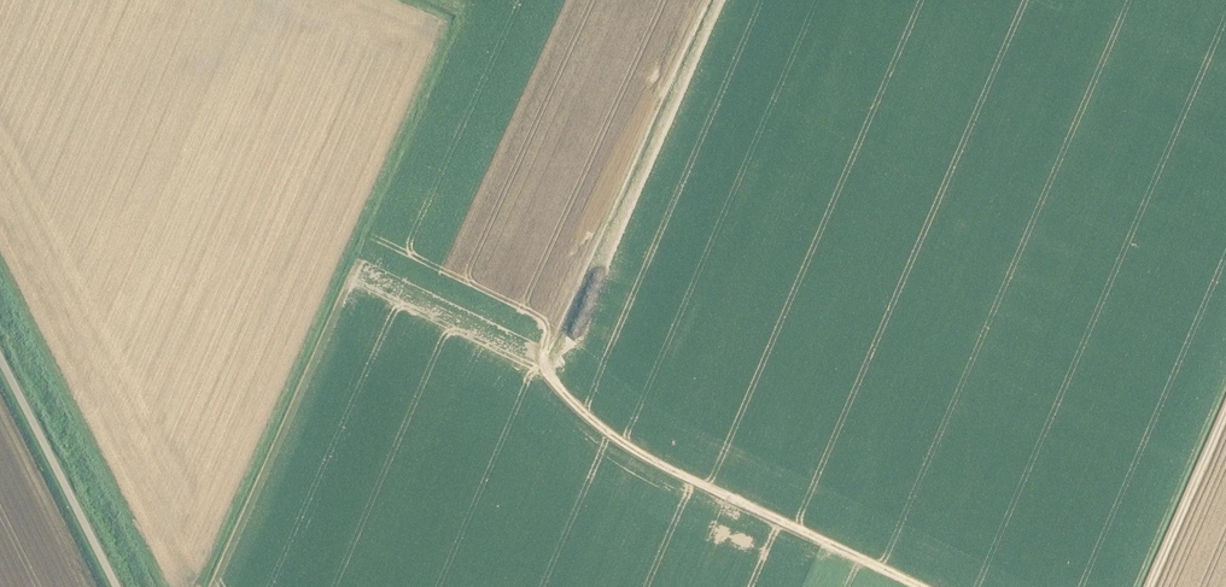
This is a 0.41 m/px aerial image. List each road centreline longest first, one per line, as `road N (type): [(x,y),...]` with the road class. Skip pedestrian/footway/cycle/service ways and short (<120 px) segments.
road 1 (unclassified): [(120,586),(0,348)]
road 2 (track): [(1149,586),(1225,411)]

